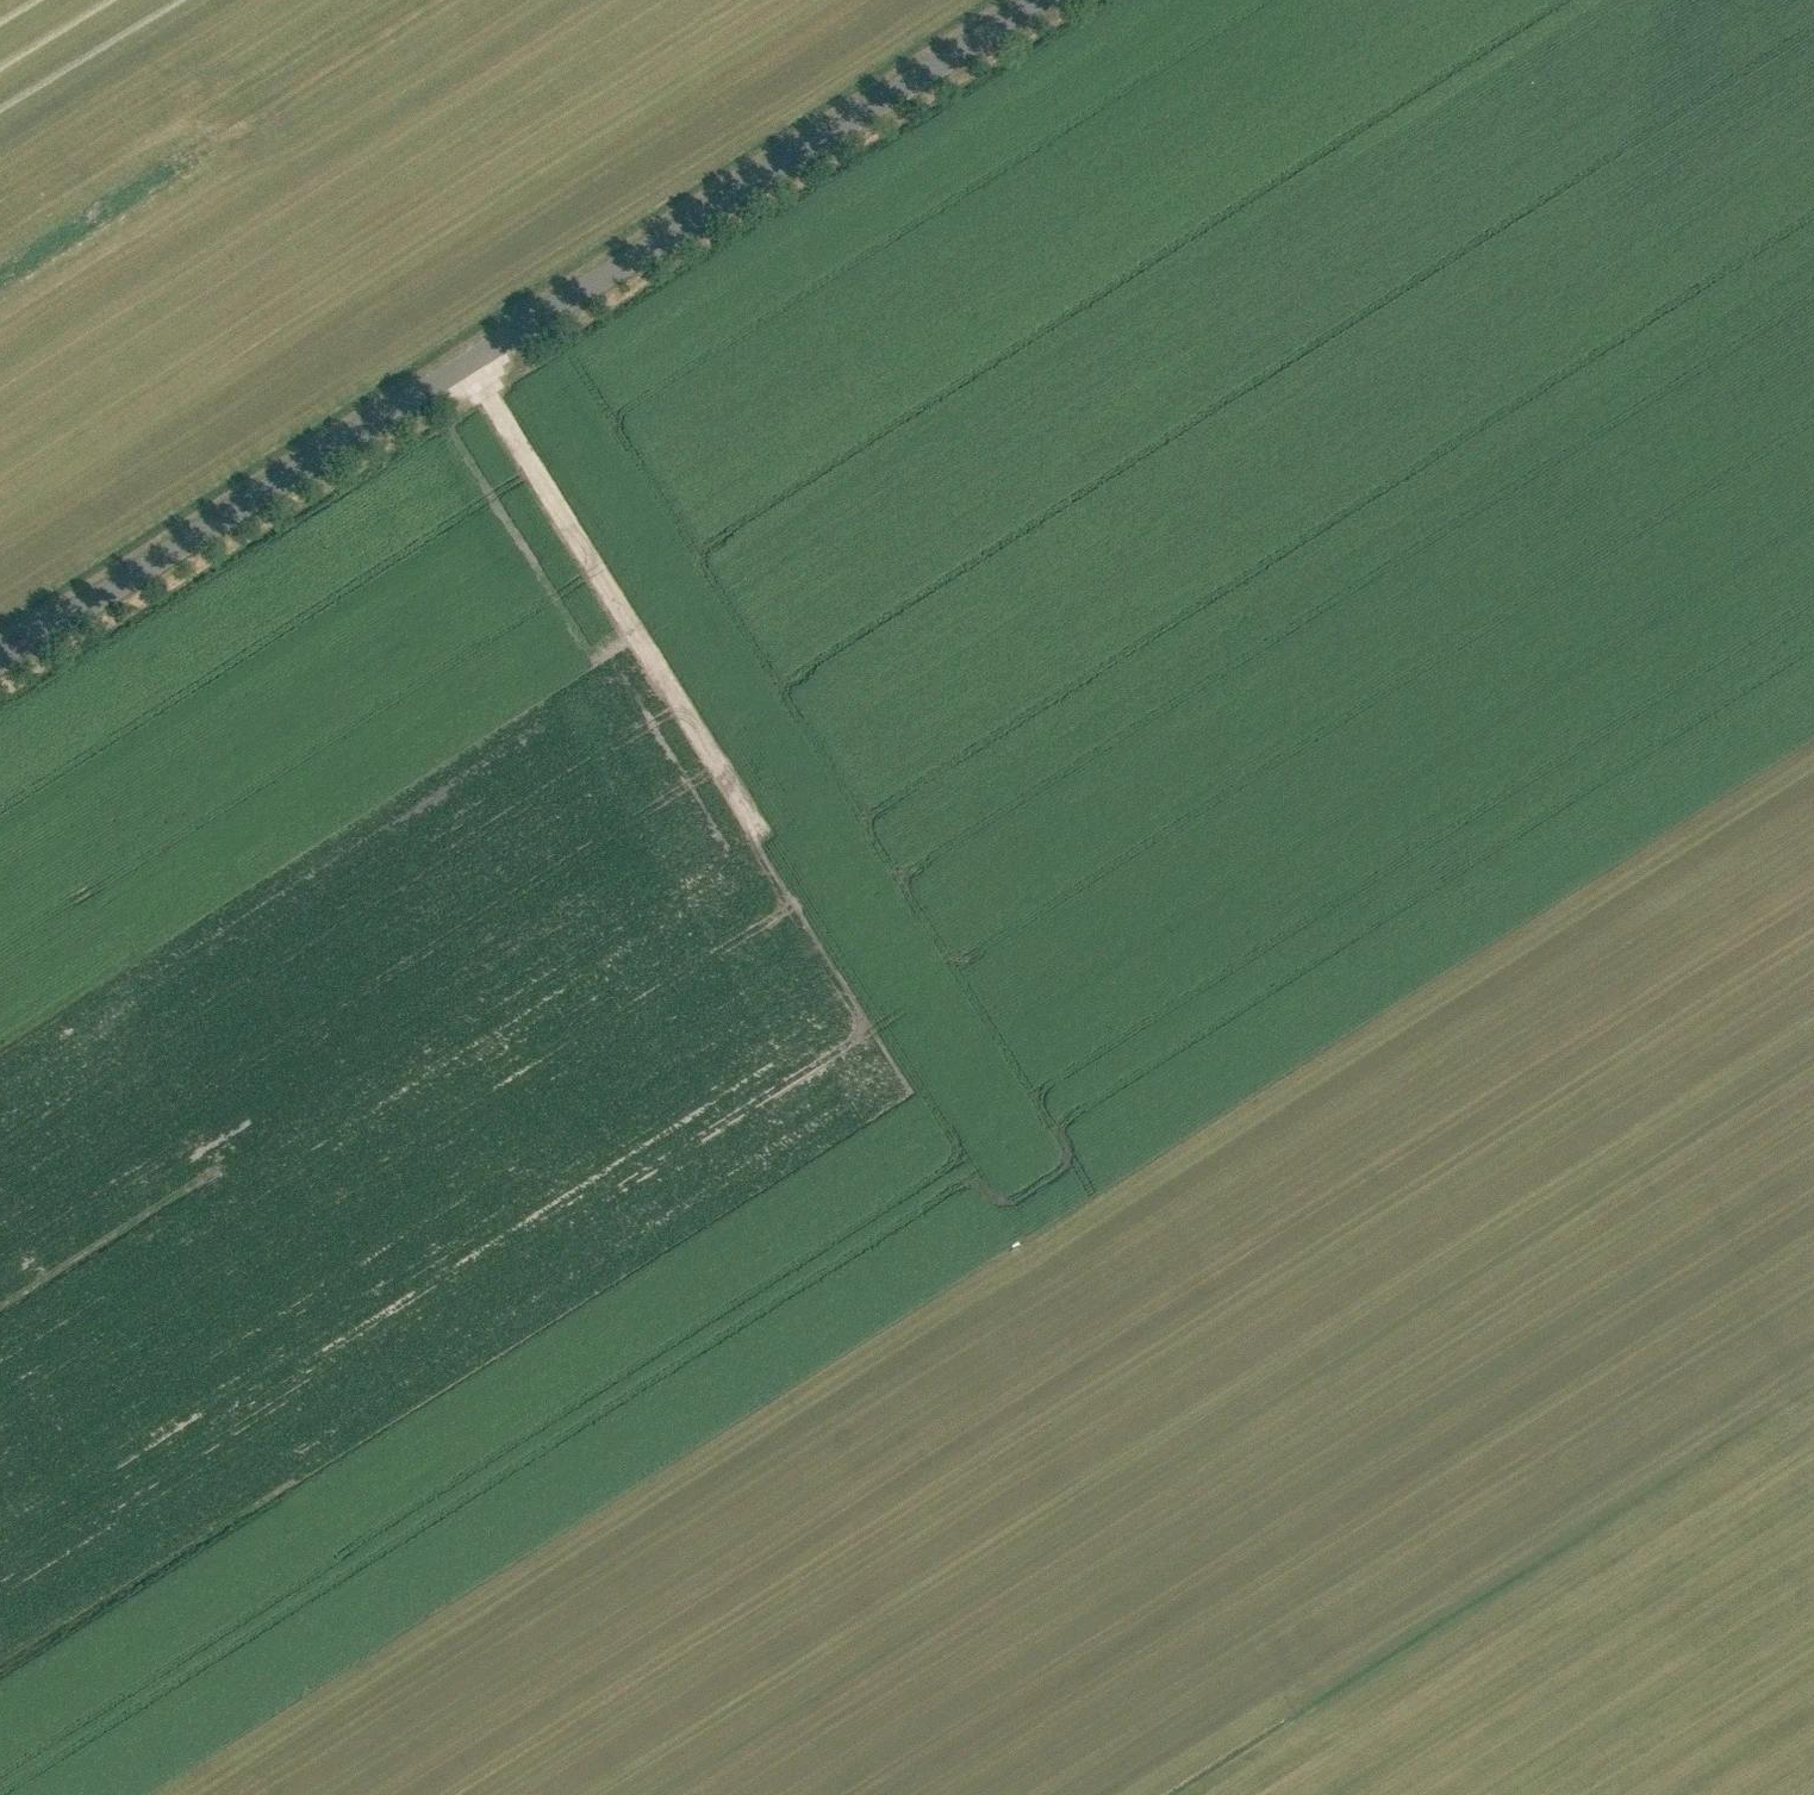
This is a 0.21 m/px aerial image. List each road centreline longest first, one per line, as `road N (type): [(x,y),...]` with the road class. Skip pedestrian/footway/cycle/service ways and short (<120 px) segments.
road 1 (unclassified): [(0,657),(1037,0)]

